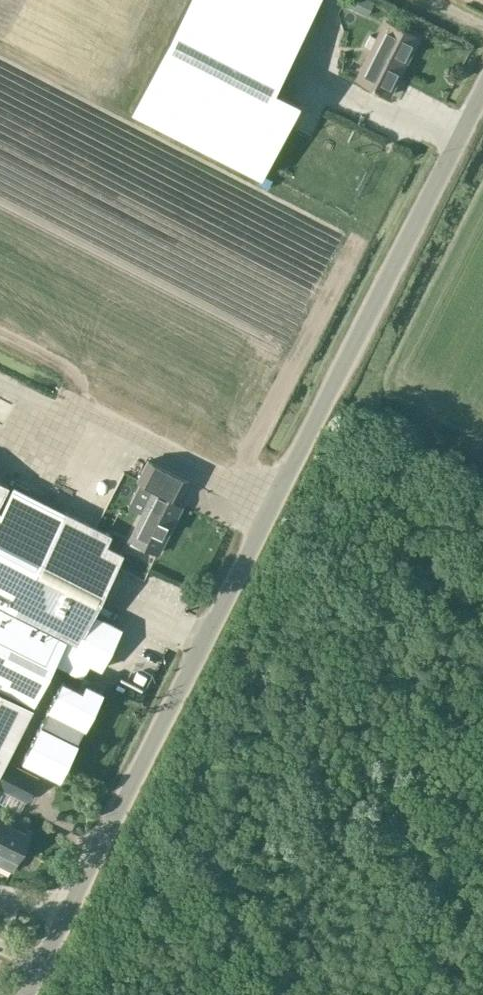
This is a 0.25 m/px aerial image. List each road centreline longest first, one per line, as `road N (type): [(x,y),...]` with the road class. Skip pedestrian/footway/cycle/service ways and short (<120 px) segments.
road 1 (unclassified): [(26,994),(482,91)]
road 2 (track): [(233,480),(349,247)]
road 3 (track): [(0,46),(90,89),(141,0)]

